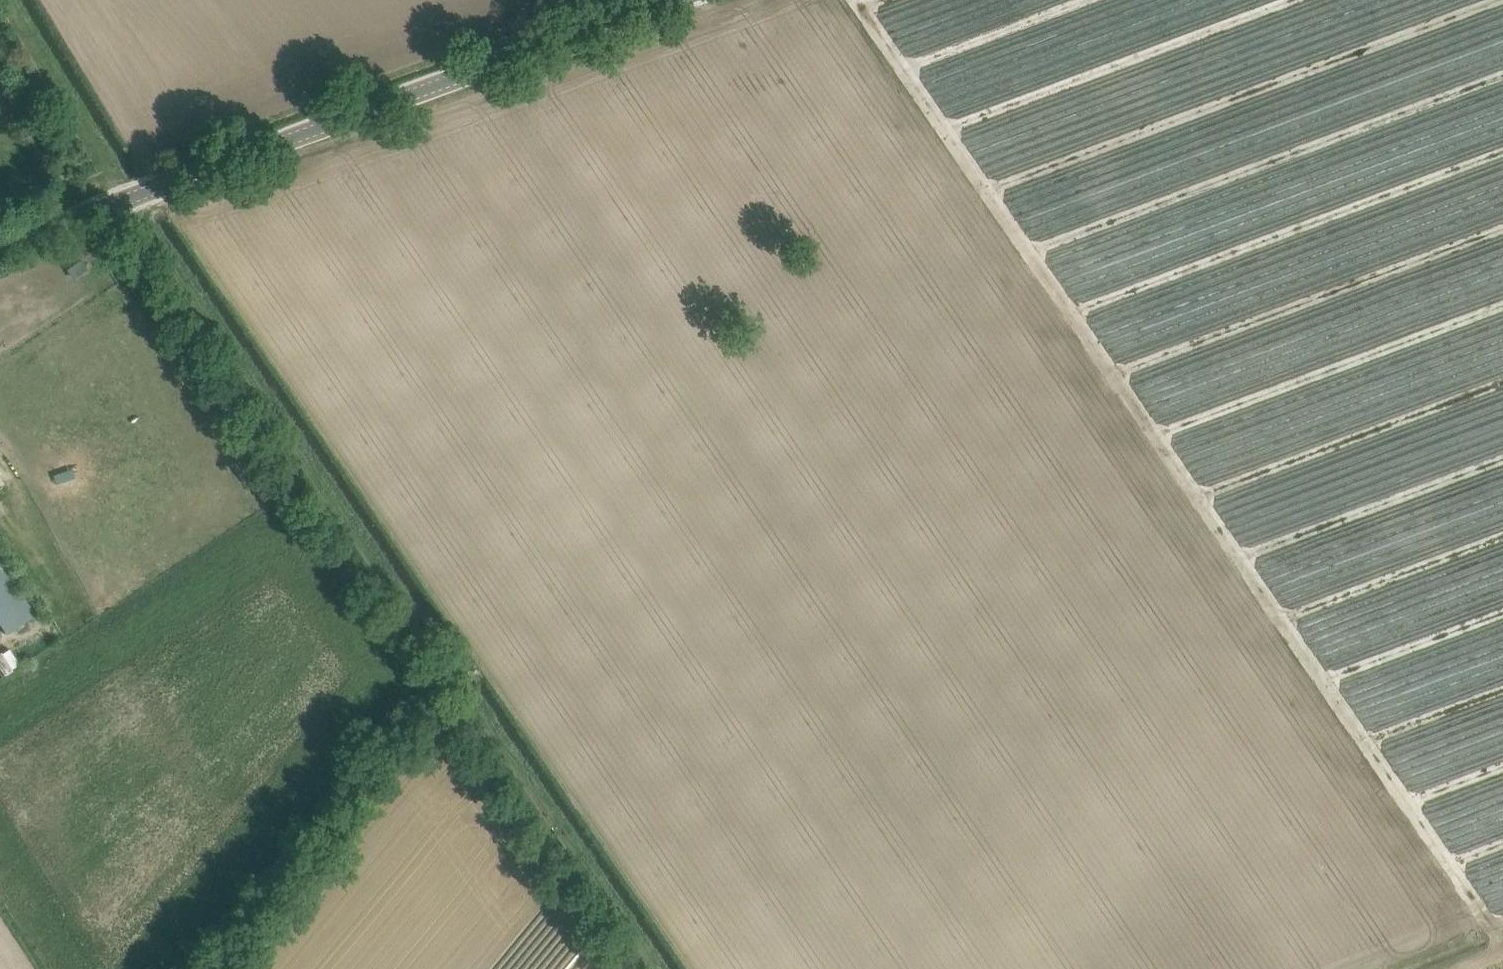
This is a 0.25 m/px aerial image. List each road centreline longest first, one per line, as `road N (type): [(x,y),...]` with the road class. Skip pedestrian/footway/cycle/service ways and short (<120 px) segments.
road 1 (tertiary): [(0,244),(671,0)]

